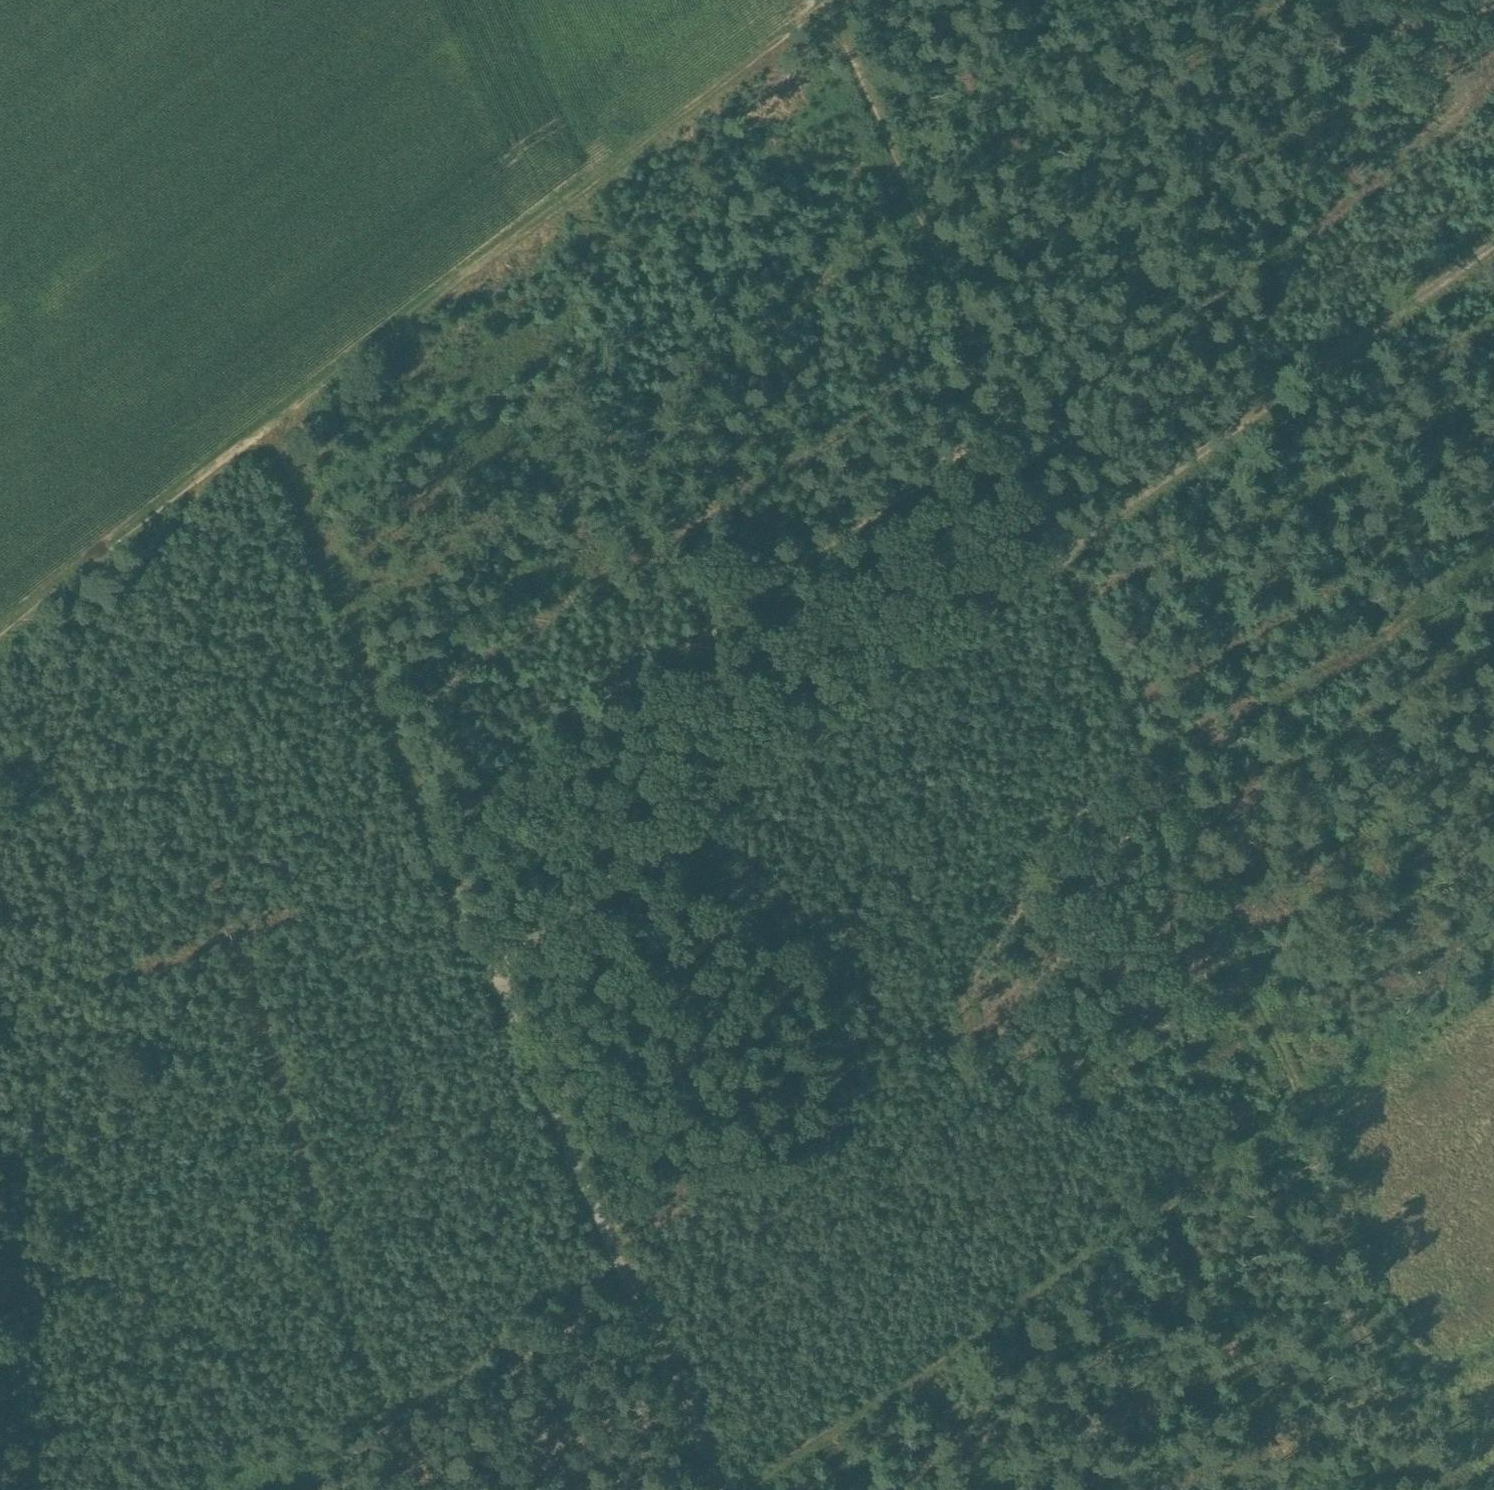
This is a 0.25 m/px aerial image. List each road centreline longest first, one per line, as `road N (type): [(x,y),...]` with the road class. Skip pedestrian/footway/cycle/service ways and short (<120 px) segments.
road 1 (track): [(493,947),(1493,237)]
road 2 (track): [(1327,1117),(1191,827),(893,110),(832,0)]
road 3 (track): [(723,1489),(470,895),(260,431)]
road 4 (track): [(0,618),(275,421),(821,0)]

